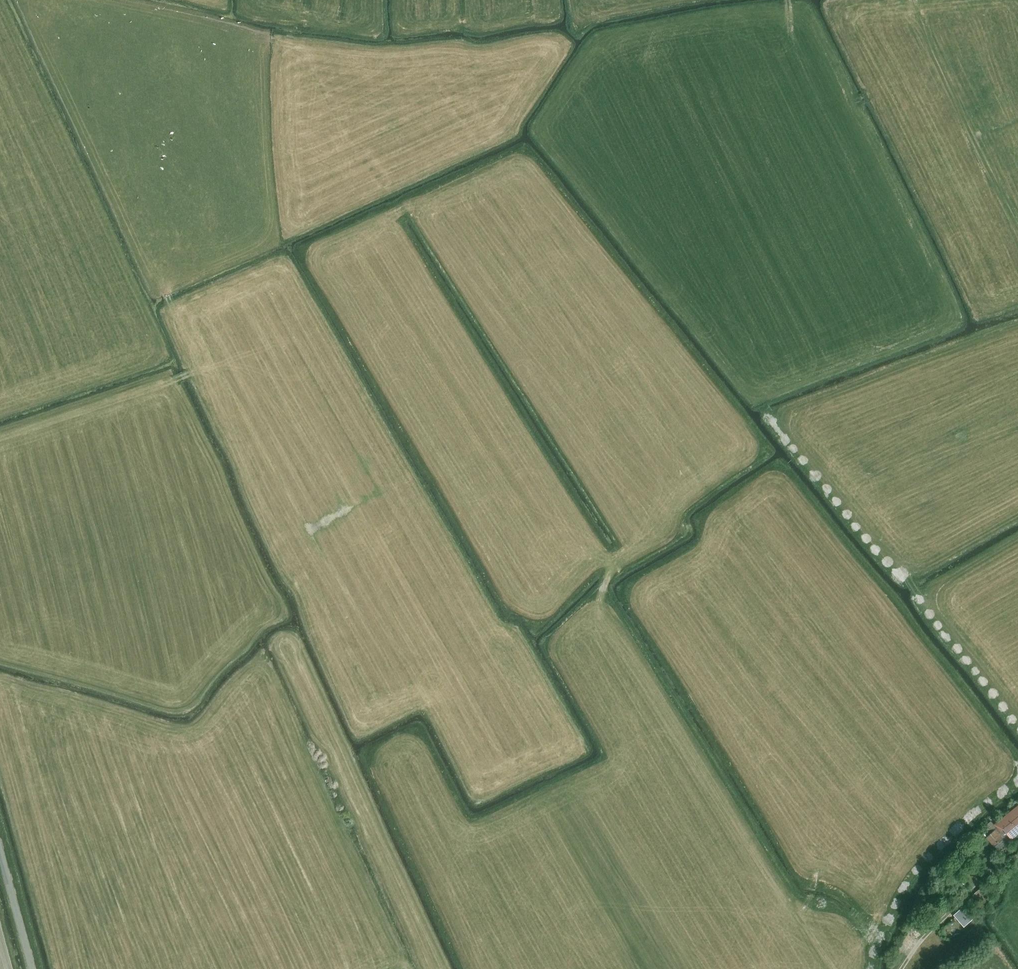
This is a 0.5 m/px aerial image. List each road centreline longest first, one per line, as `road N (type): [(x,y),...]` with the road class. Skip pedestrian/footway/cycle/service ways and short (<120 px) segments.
road 1 (track): [(902,968),(924,937),(1017,849)]
road 2 (unclassified): [(32,968),(0,850)]

